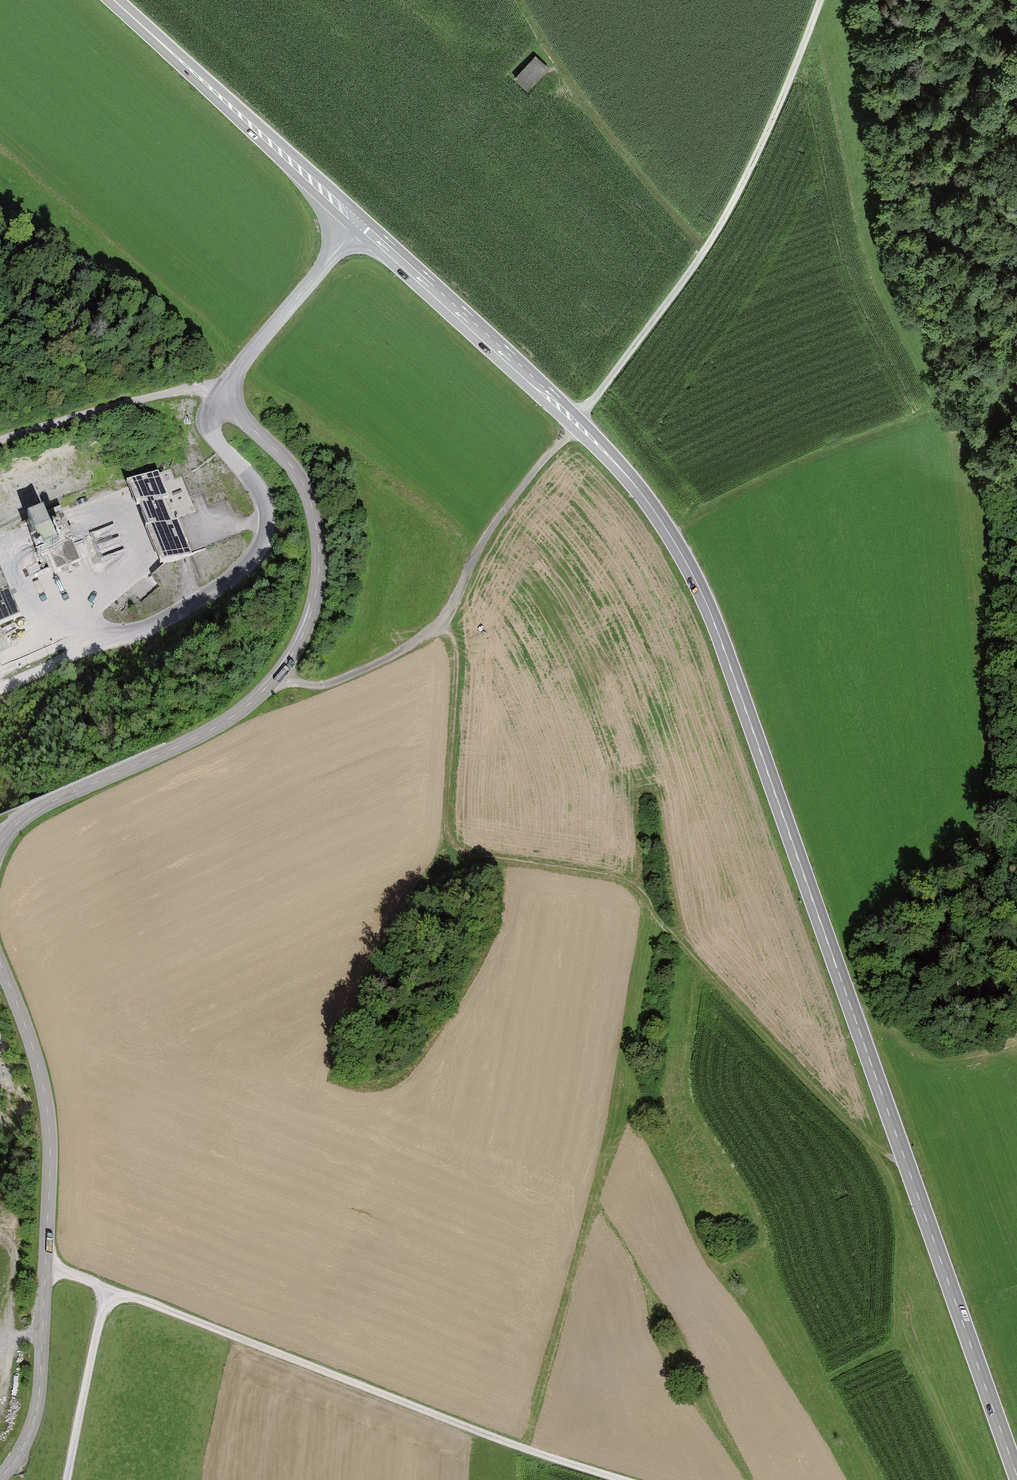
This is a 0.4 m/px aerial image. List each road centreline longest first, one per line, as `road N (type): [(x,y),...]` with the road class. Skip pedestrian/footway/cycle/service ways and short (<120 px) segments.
road 1 (secondary): [(1015,1479),(709,615),(670,532),(575,423),(358,219)]
road 2 (track): [(274,677),(322,684),(407,645),(444,617),(492,527),(704,250),(737,192),(818,0)]
road 3 (unclassified): [(0,839),(28,813),(218,726),(274,677),(301,636),(316,589),(310,504),(288,463),(224,388),(358,219)]
road 4 (track): [(435,624),(456,654),(452,822),(459,843),(635,881),(871,1135),(896,1147)]
road 5 (track): [(630,1479),(518,1447),(46,1266)]
road 6 (unclassified): [(0,1477),(34,1413),(48,1162),(37,1067),(0,964)]
road 7 (track): [(1016,490),(988,369),(910,152),(905,0)]
road 8 (secondary): [(358,219),(117,0)]
road 9 (track): [(523,0),(554,54),(704,250)]
road 10 (track): [(849,1012),(884,995),(1016,791)]
road 11 (track): [(224,388),(111,407),(0,439)]
road 12 (track): [(66,1479),(105,1290)]

